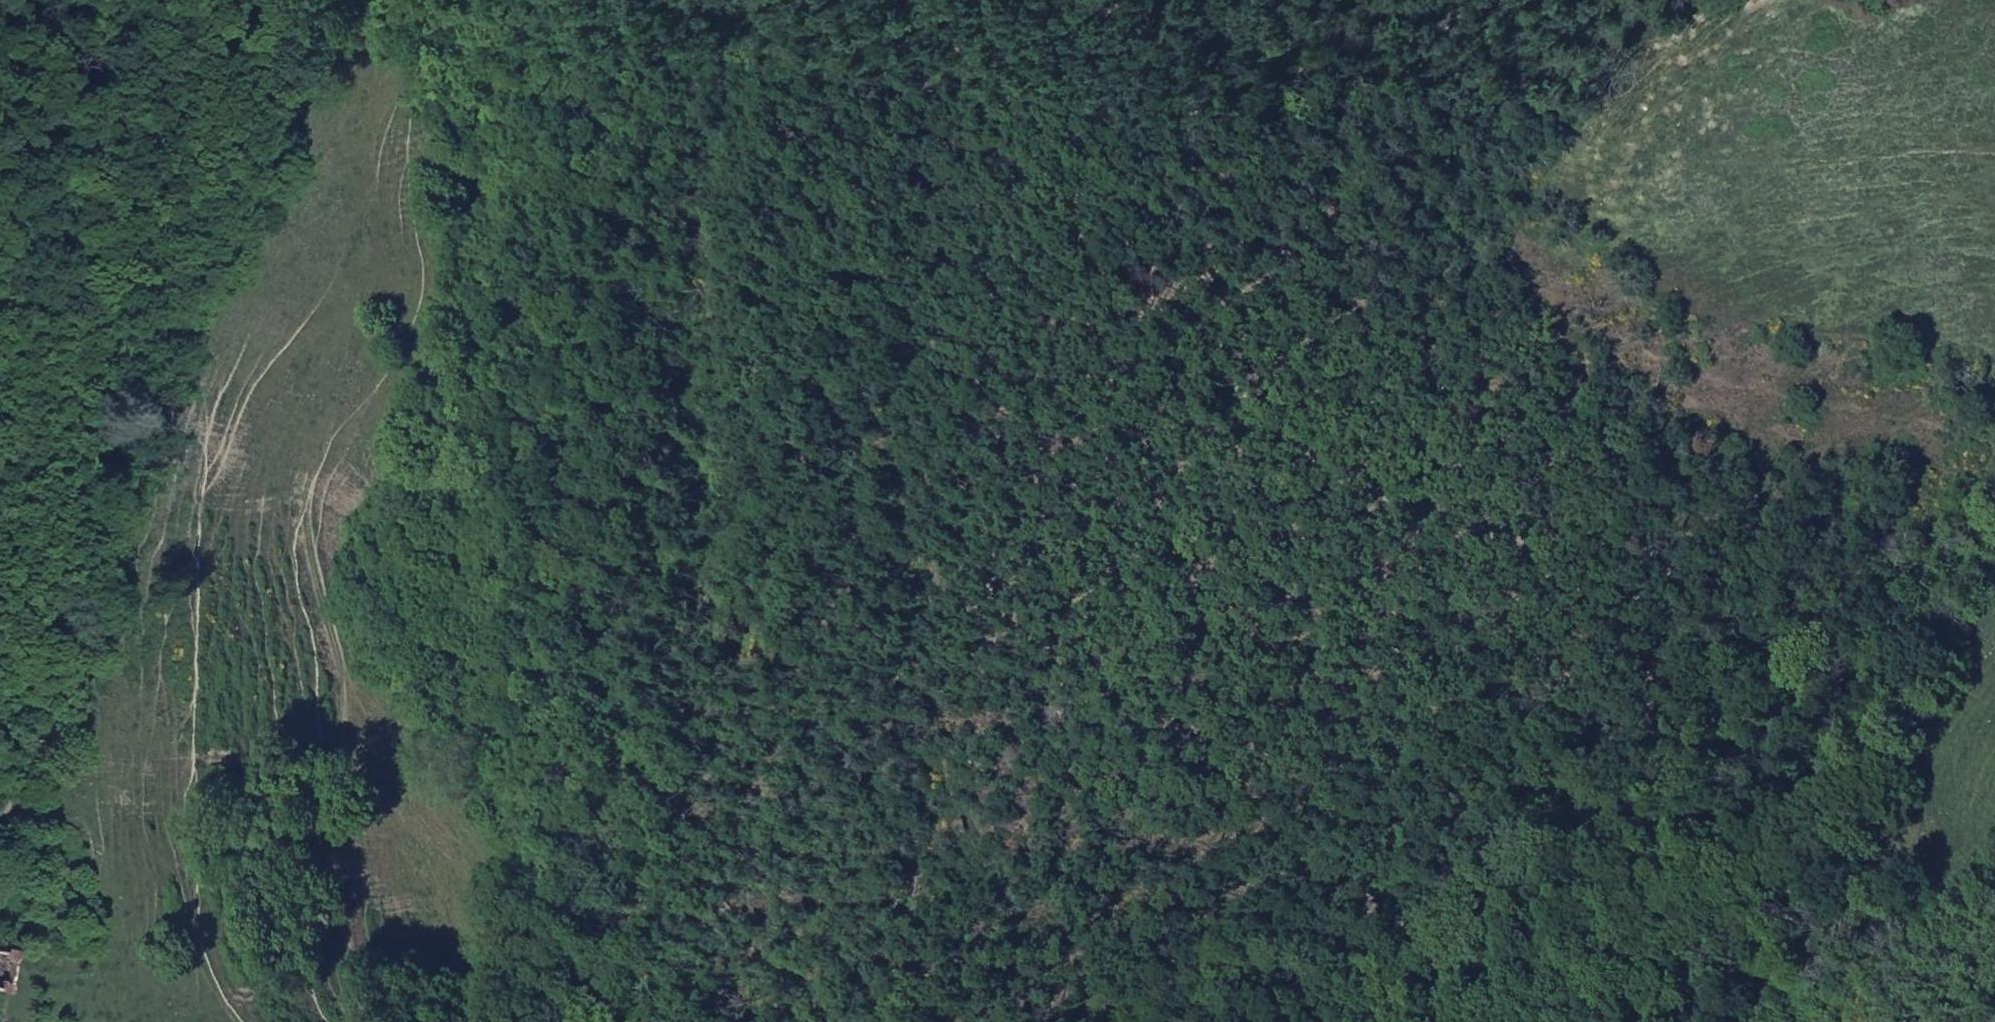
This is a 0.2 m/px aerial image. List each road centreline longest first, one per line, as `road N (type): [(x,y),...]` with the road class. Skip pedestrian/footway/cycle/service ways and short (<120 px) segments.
road 1 (track): [(1755,1021),(1805,908),(1884,770),(1905,625),(1893,612),(1848,604)]

